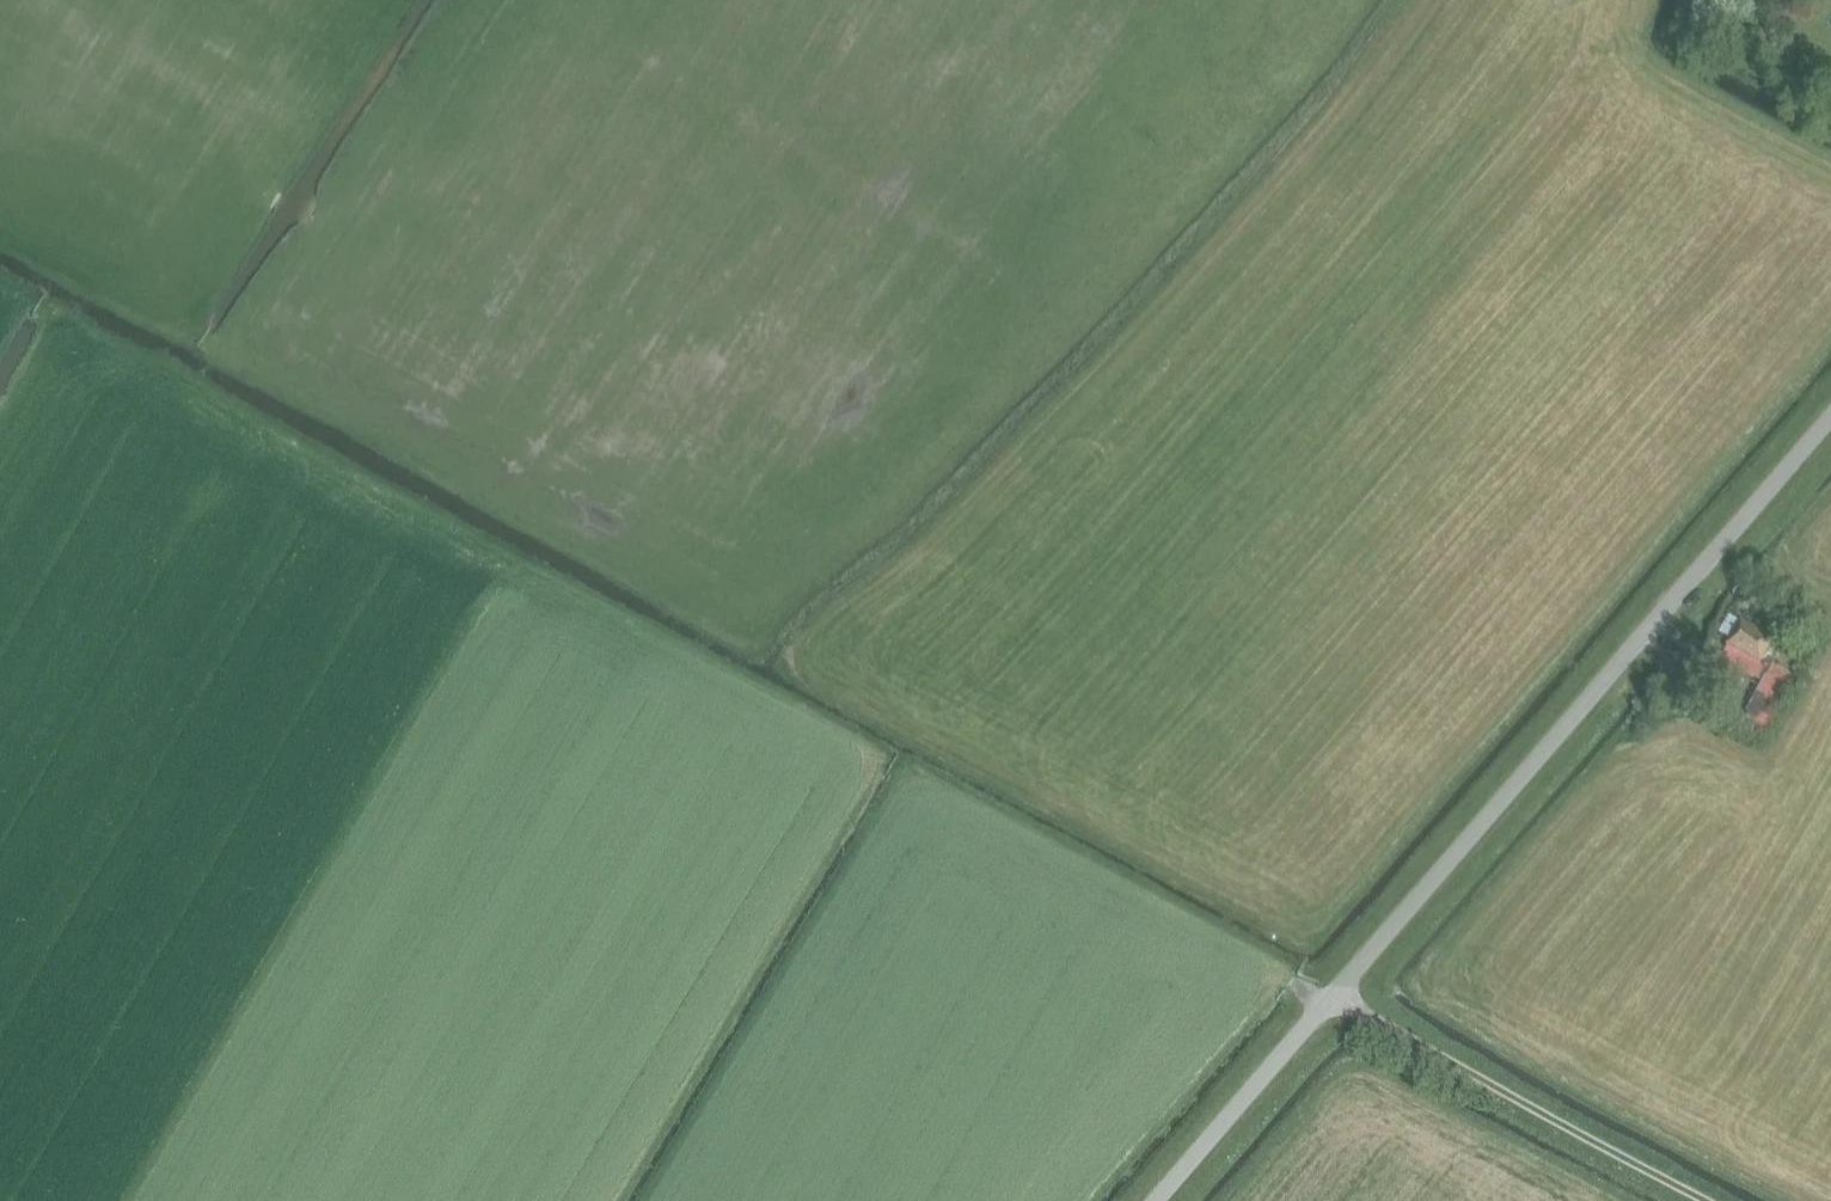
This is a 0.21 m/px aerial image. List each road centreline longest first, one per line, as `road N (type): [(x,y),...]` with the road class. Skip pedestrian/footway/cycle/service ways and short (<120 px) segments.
road 1 (unclassified): [(1161,1200),(1830,418)]

